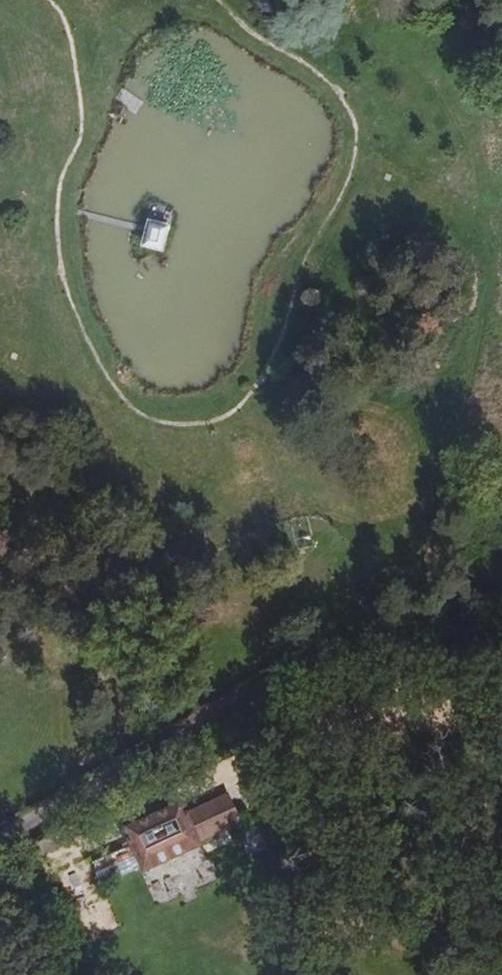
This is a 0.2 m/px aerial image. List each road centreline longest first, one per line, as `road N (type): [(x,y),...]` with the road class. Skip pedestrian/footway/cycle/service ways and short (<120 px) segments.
road 1 (unclassified): [(0,841),(305,670),(501,638)]

